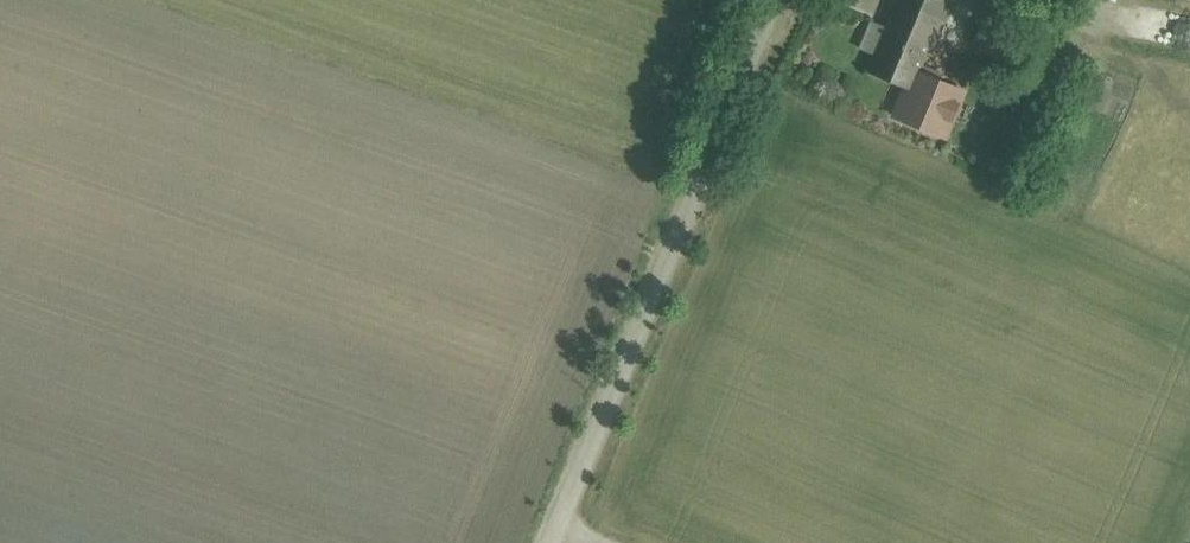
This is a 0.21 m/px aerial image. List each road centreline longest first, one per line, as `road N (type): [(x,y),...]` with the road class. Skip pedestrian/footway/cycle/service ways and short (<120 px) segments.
road 1 (unclassified): [(782,0),(555,542)]

